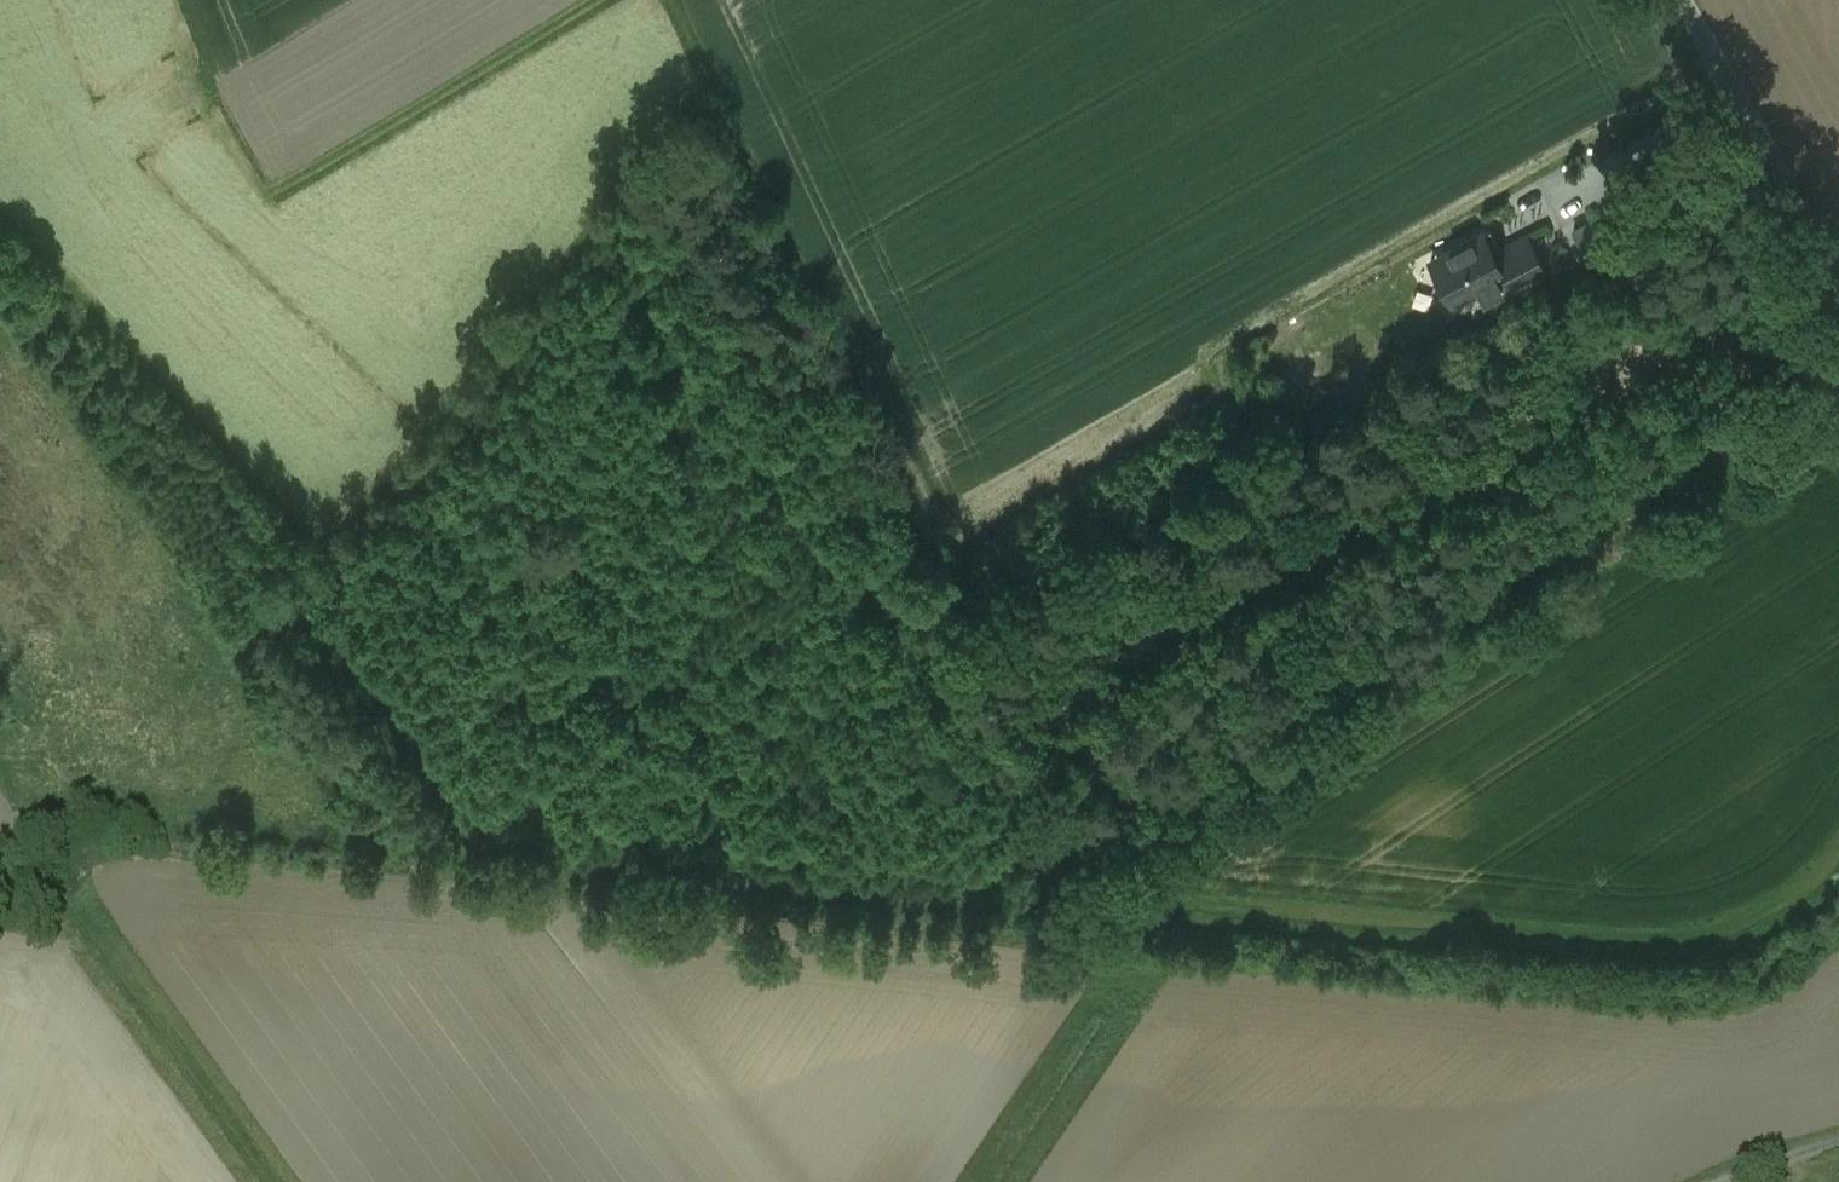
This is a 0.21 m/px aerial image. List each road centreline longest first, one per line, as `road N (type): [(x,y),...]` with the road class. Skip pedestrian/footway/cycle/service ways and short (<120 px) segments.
road 1 (unclassified): [(1838,273),(1684,0)]

